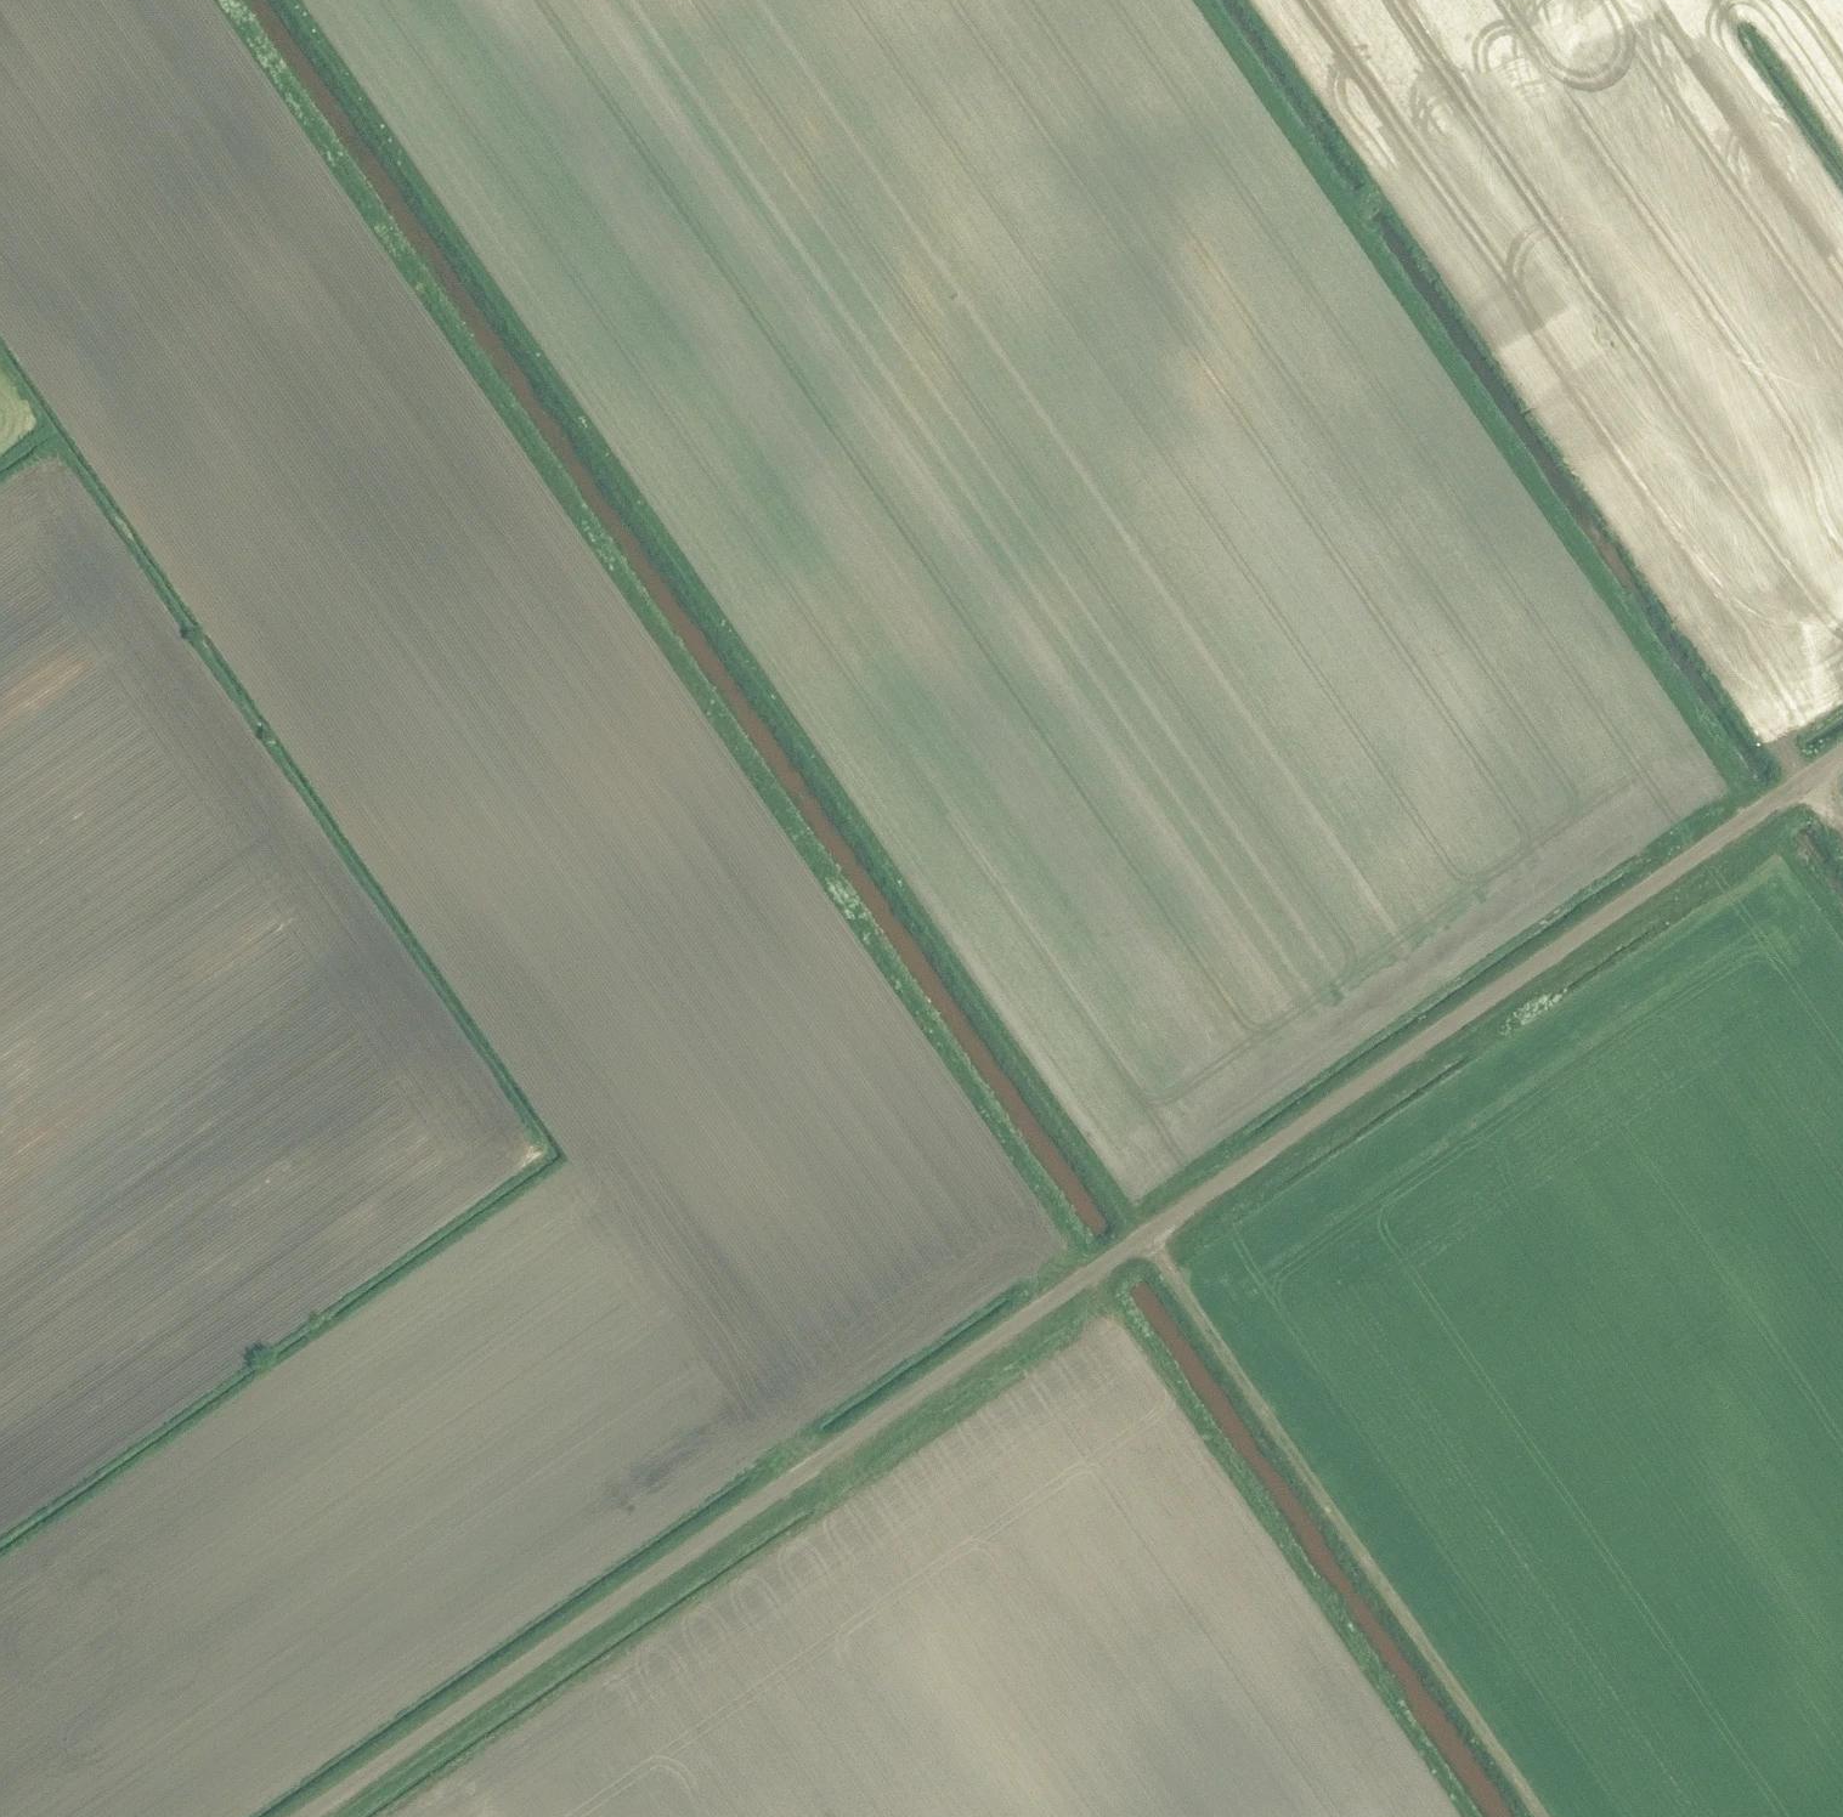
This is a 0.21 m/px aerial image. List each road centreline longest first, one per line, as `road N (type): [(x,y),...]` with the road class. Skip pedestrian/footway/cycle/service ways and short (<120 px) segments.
road 1 (unclassified): [(305,1816),(1842,752)]
road 2 (track): [(1143,1238),(1540,1816)]

